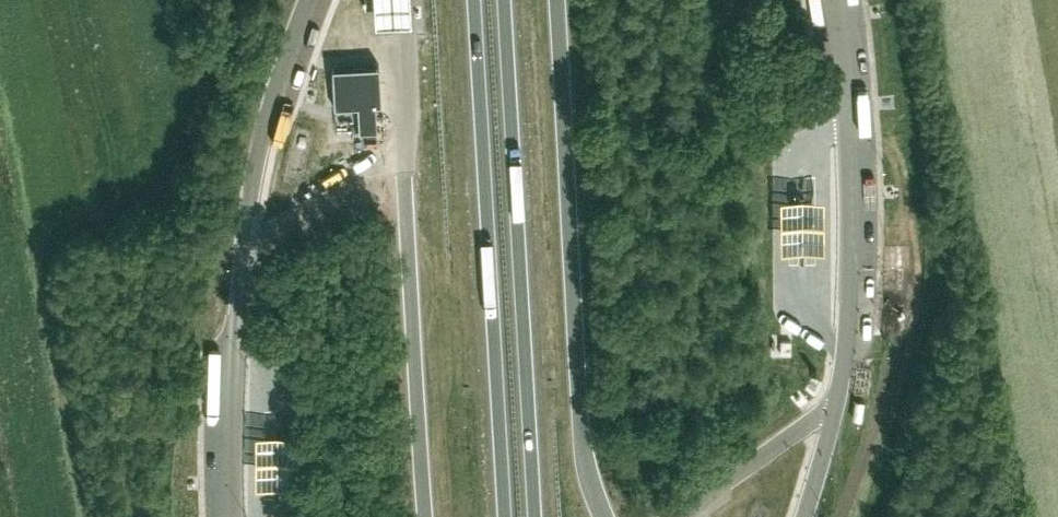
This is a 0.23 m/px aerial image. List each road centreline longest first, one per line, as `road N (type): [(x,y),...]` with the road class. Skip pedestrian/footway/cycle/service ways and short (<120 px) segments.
road 1 (trunk): [(535,516),(505,0)]
road 2 (trunk): [(474,0),(504,516)]

